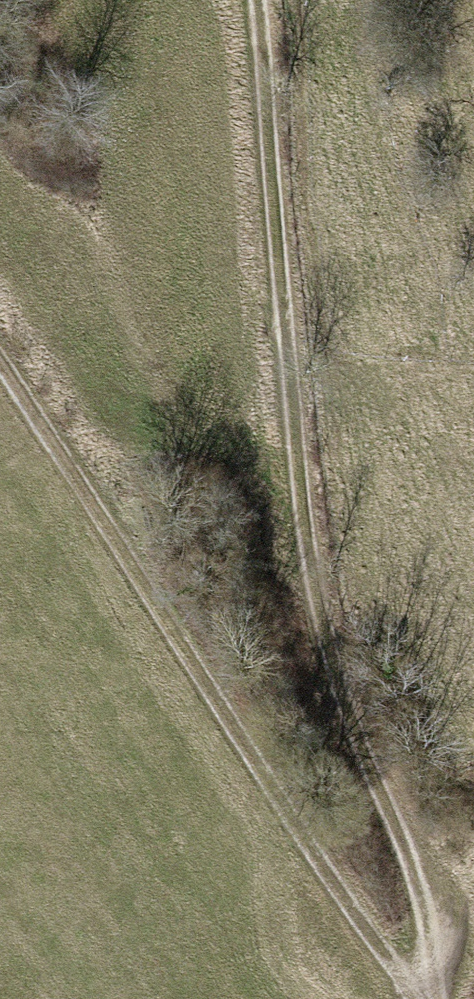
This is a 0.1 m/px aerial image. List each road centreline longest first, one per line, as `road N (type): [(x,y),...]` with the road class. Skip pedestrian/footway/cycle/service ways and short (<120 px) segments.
road 1 (track): [(433,998),(399,836),(353,720),(314,572),(257,0)]
road 2 (track): [(416,998),(0,364)]

